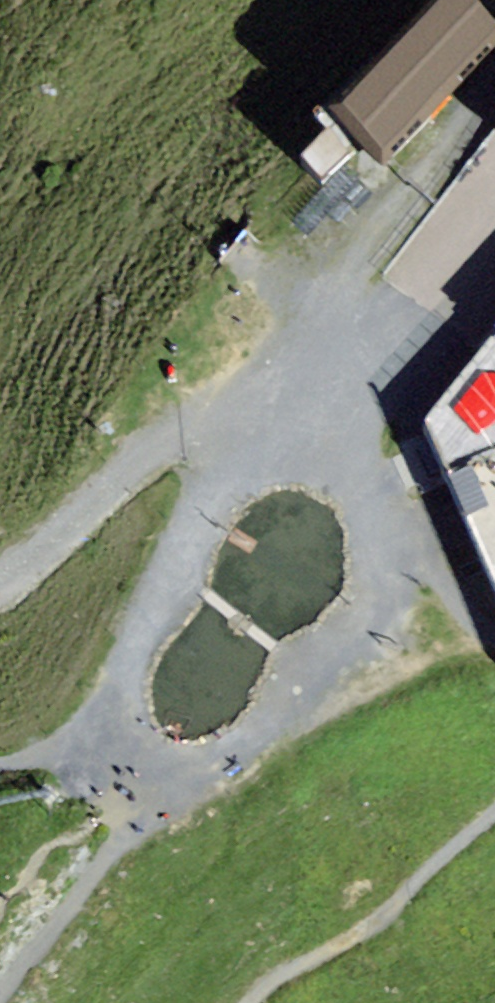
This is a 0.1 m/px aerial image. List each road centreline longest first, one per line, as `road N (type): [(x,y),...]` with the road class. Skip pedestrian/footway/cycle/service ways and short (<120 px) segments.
road 1 (track): [(0,573),(42,551),(223,398),(182,557),(208,588)]
road 2 (track): [(274,414),(356,481),(382,538),(347,651)]
road 3 (track): [(162,784),(0,989)]
road 4 (track): [(182,557),(127,667),(162,784)]
road 5 (track): [(223,398),(274,414),(379,304)]
road 6 (track): [(162,784),(241,717),(286,656)]
road 7 (track): [(162,784),(0,764)]

